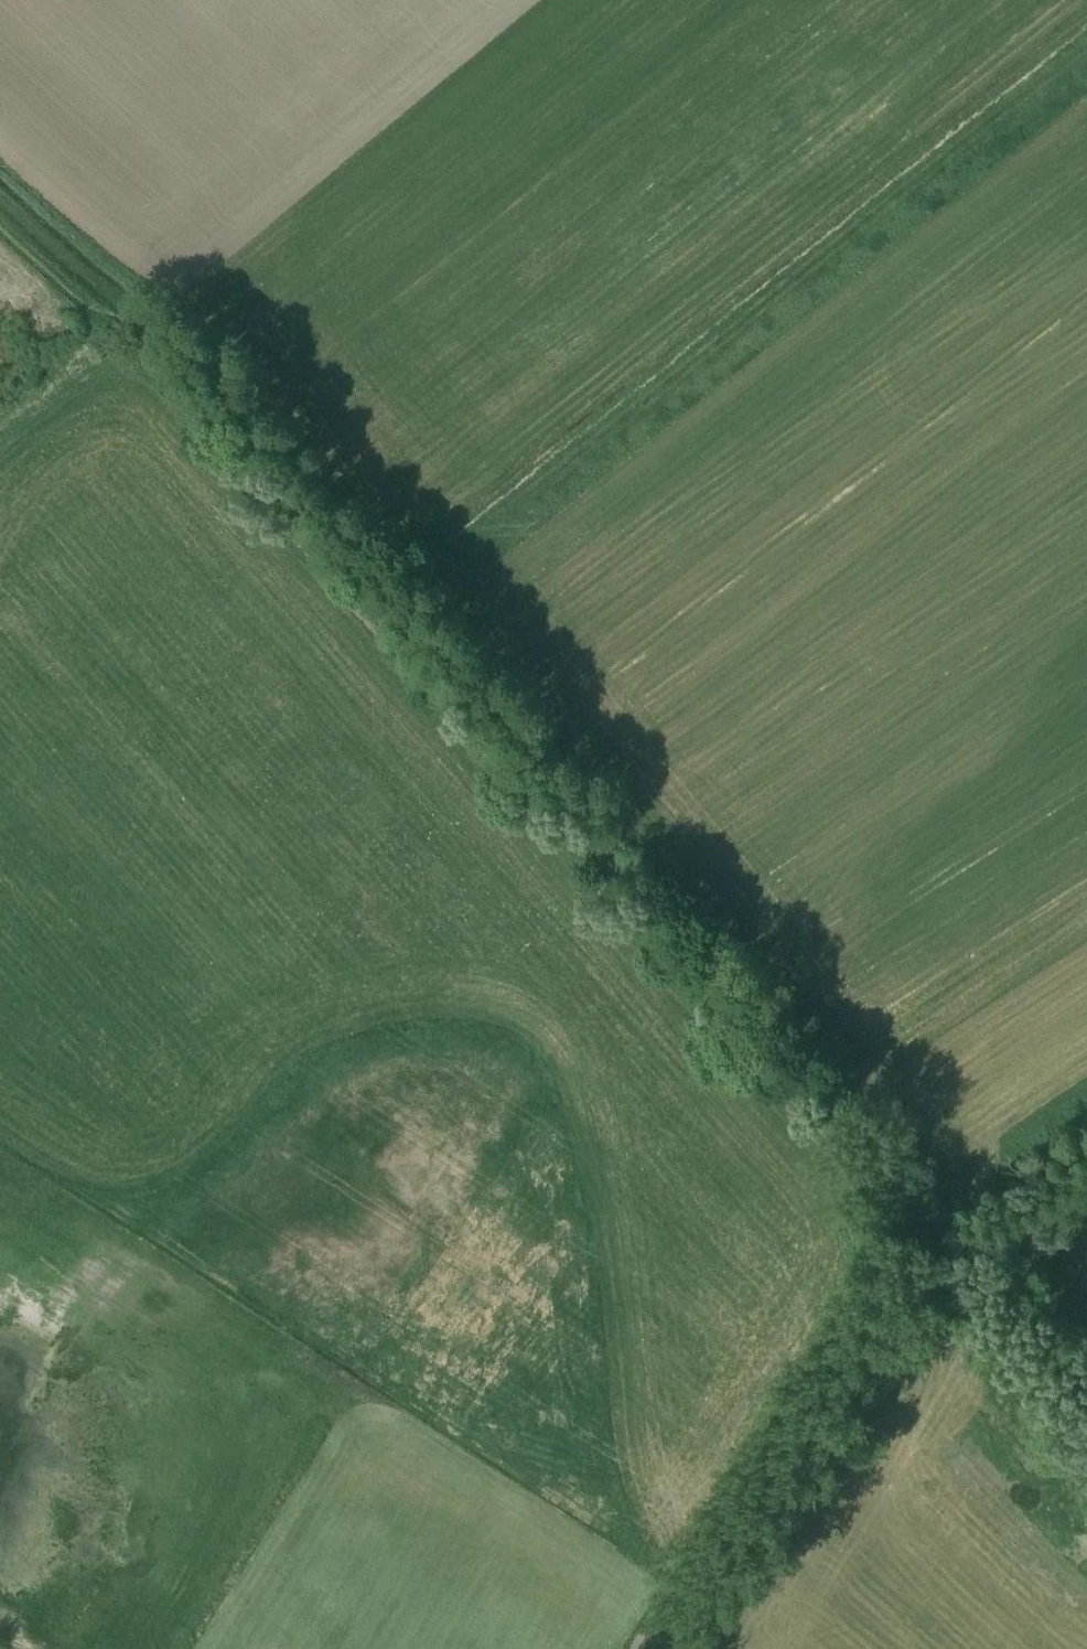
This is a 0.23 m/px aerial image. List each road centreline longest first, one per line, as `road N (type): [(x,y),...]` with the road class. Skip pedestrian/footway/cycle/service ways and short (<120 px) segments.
road 1 (track): [(1086,1441),(138,353)]
road 2 (track): [(909,1238),(647,1648)]

